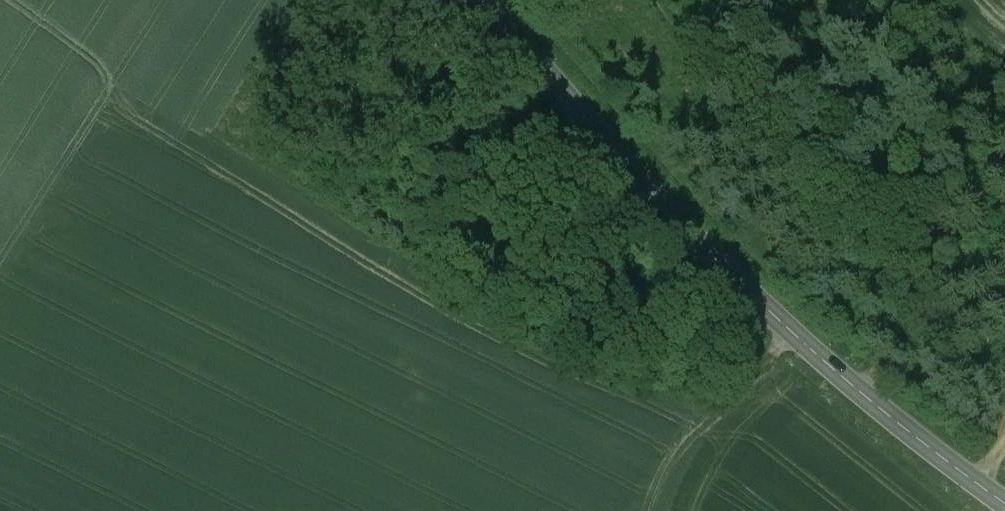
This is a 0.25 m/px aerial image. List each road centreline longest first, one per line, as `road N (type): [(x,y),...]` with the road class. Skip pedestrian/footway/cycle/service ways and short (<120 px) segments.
road 1 (tertiary): [(487,0),(630,171),(757,300),(1004,504)]

